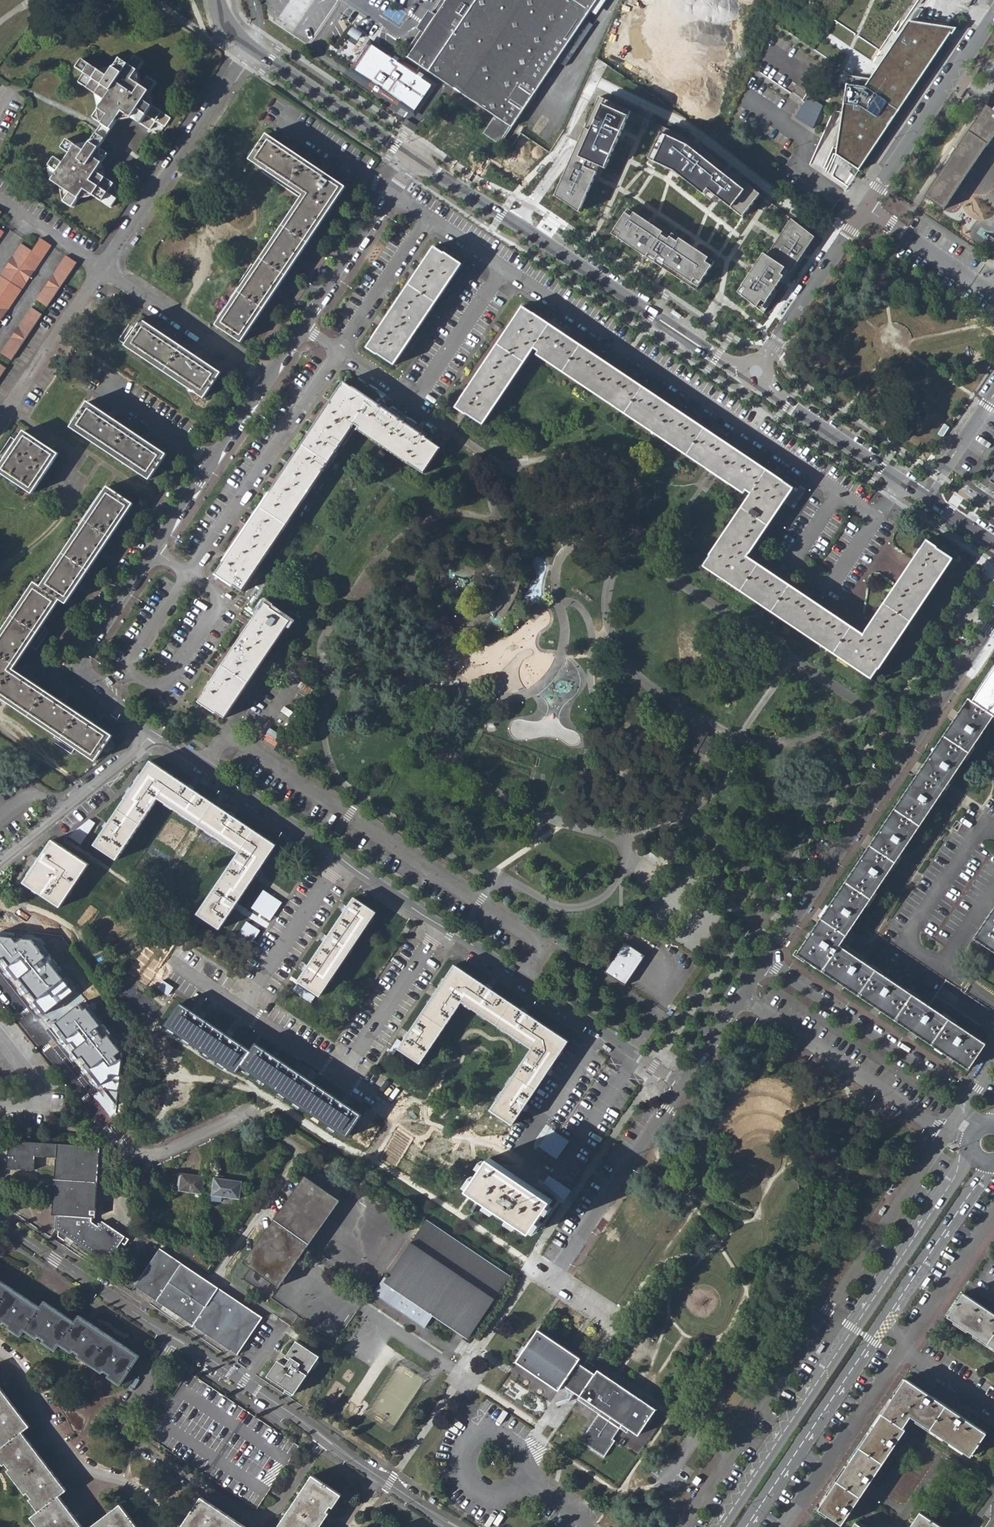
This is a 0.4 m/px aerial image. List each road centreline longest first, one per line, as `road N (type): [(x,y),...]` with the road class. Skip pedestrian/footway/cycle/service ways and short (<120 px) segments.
road 1 (residential): [(454,1526),(0,1223)]
road 2 (residential): [(765,965),(993,623)]
road 3 (residential): [(416,160),(718,358),(756,372)]
road 4 (residential): [(210,463),(81,663),(90,689),(155,734)]
road 5 (residential): [(249,1113),(155,1154),(137,1152),(0,985)]
road 6 (residential): [(609,1322),(552,1285),(681,1087)]
road 7 (residential): [(756,372),(787,403),(993,546)]
road 8 (residential): [(503,269),(412,402),(304,328)]
road 9 (residential): [(441,927),(681,1087)]
road 10 (residential): [(742,997),(944,1136),(971,1139)]
road 11 (residential): [(981,1126),(966,1102),(765,965)]
road 12 (residential): [(100,272),(253,48)]
road 13 (tertiary): [(872,1316),(732,1526)]
road 14 (residential): [(0,1351),(24,1373),(67,1456),(131,1489),(158,1526)]
road 15 (residential): [(867,209),(993,16)]
road 16 (residential): [(155,734),(341,861)]
road 17 (residential): [(416,160),(304,328)]
road 18 (residential): [(266,381),(100,272)]
road 19 (residential): [(0,858),(155,734)]
road 20 (residential): [(253,48),(416,160)]
road 21 (residential): [(756,372),(867,209)]
road 22 (tertiary): [(979,1160),(872,1316)]
road 23 (residential): [(441,927),(341,1078)]
road 24 (residential): [(341,861),(241,1010)]
road 25 (residential): [(0,421),(100,272)]
road 26 (residential): [(993,1413),(902,1350),(895,1332),(872,1316)]
road 27 (residential): [(867,209),(993,294)]
road 28 (residential): [(993,1495),(948,1465),(906,1526)]
road 29 (residential): [(210,463),(112,389)]
road 30 (residential): [(100,272),(0,202)]
road 31 (residential): [(241,1010),(341,1078)]

